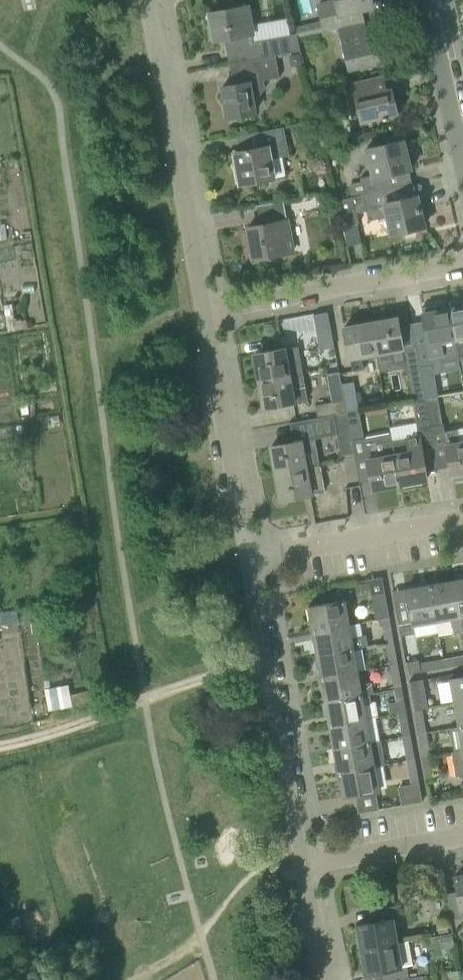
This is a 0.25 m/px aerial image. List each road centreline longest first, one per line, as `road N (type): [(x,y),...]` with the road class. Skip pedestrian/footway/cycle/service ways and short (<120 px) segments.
road 1 (residential): [(308,866),(250,558)]
road 2 (residential): [(214,306),(153,0)]
road 3 (residential): [(250,558),(214,306)]
road 4 (residential): [(214,306),(462,262)]
road 5 (residential): [(250,558),(462,519)]
road 6 (residential): [(462,171),(423,0)]
road 7 (residential): [(308,866),(462,836)]
road 8 (track): [(146,699),(0,747)]
road 9 (track): [(146,699),(268,656)]

